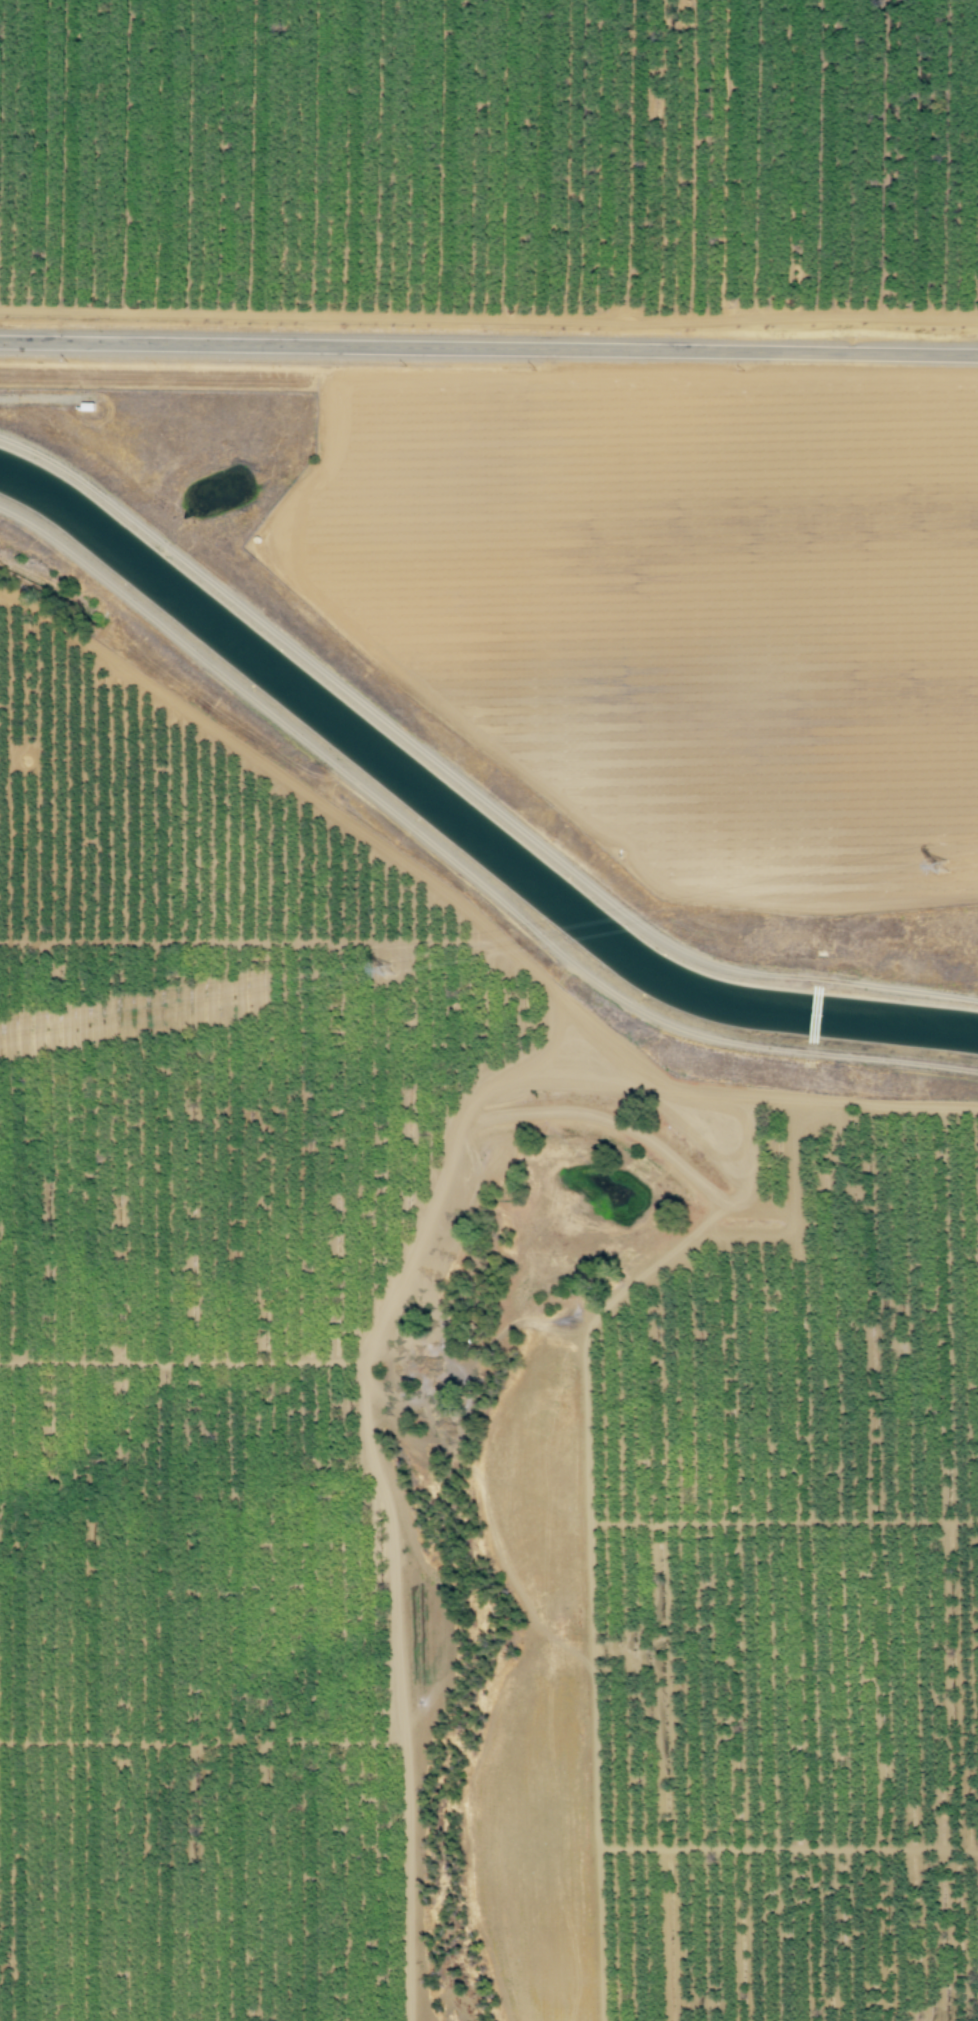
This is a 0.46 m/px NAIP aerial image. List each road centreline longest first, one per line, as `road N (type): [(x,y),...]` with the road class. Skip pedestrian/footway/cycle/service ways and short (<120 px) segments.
road 1 (track): [(728,1200),(656,1143),(613,1122),(567,1111),(479,1117),(468,1101),(432,1218),(381,1322),(362,1393),(393,1558),(408,2020)]
road 2 (track): [(977,318),(822,315),(622,325),(0,311)]
road 3 (tertiary): [(0,342),(977,356)]
road 4 (track): [(770,1096),(689,1089),(654,1074),(430,881),(0,591)]
road 5 (track): [(977,899),(806,907),(663,891),(626,845),(558,793),(543,350)]
road 6 (track): [(602,2020),(585,1353),(598,1316),(728,1200)]
road 7 (track): [(321,377),(320,461),(250,546),(415,696),(526,780),(558,793)]
road 8 (track): [(0,942),(504,942)]
road 9 (track): [(977,723),(551,718)]
road 10 (track): [(402,1743),(0,1743)]
road 11 (track): [(977,1522),(590,1525)]
road 12 (track): [(977,1848),(598,1849)]
road 13 (track): [(367,1360),(0,1362)]
road 14 (track): [(0,382),(308,385),(321,377),(323,346)]
road 15 (track): [(977,1108),(770,1096)]
road 16 (track): [(468,1101),(478,1085),(554,1045),(584,1016)]
road 17 (track): [(770,1096),(752,1108),(749,1175),(744,1191),(728,1200)]

